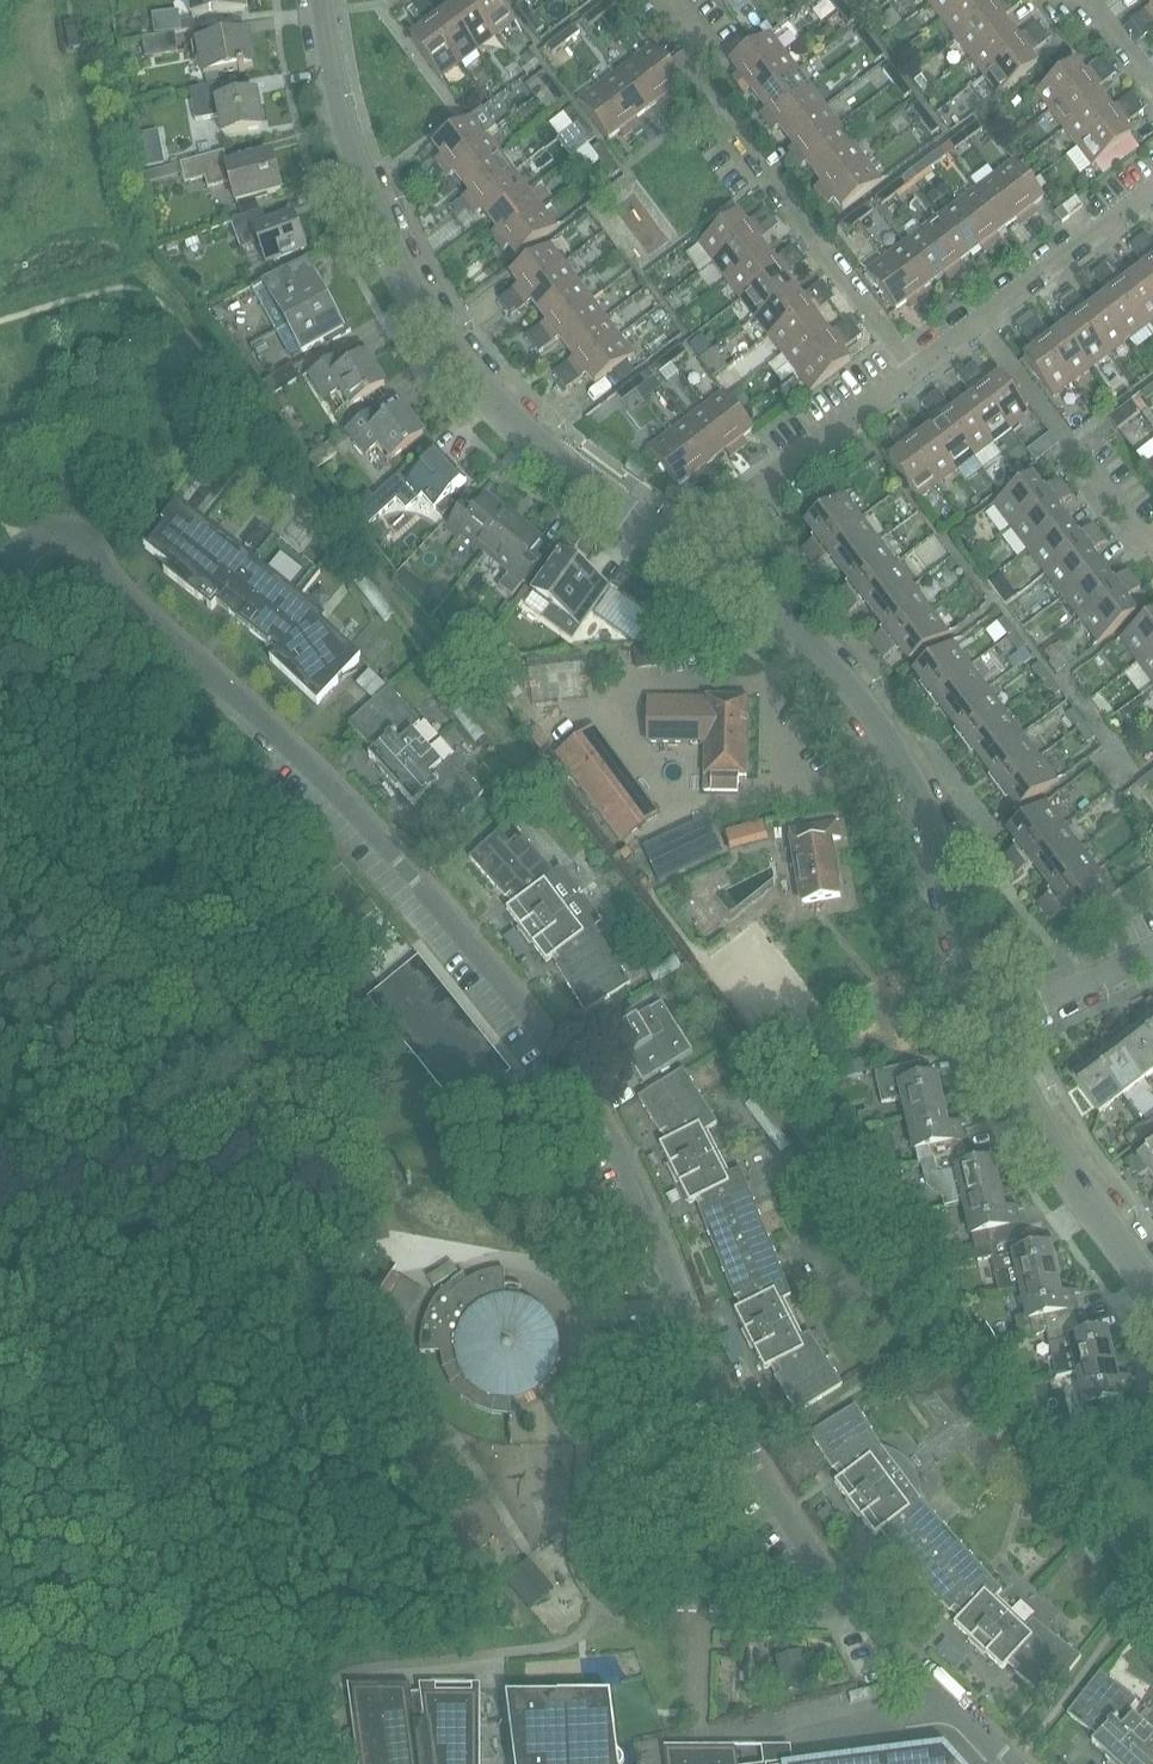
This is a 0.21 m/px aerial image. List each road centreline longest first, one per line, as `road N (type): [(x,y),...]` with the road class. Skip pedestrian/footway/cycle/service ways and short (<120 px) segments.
road 1 (residential): [(1012,1763),(818,1567),(743,1465),(654,1240),(570,1080),(495,978),(336,790),(225,682),(150,636)]
road 2 (unclassified): [(680,553),(507,421),(445,348),(397,271),(335,106),(315,0)]
road 3 (unclassified): [(988,1029),(924,813),(841,675),(680,553)]
road 4 (residential): [(915,370),(700,84),(676,0)]
road 5 (unclassified): [(1152,1294),(1049,1154),(988,1029)]
road 6 (residential): [(915,370),(680,553)]
road 7 (residential): [(1152,540),(1134,527),(978,323)]
road 8 (unclassified): [(150,636),(56,626),(17,601),(12,579),(26,550),(51,542),(87,552)]
road 9 (residential): [(1152,193),(978,323)]
road 10 (residential): [(988,1029),(1152,951)]

